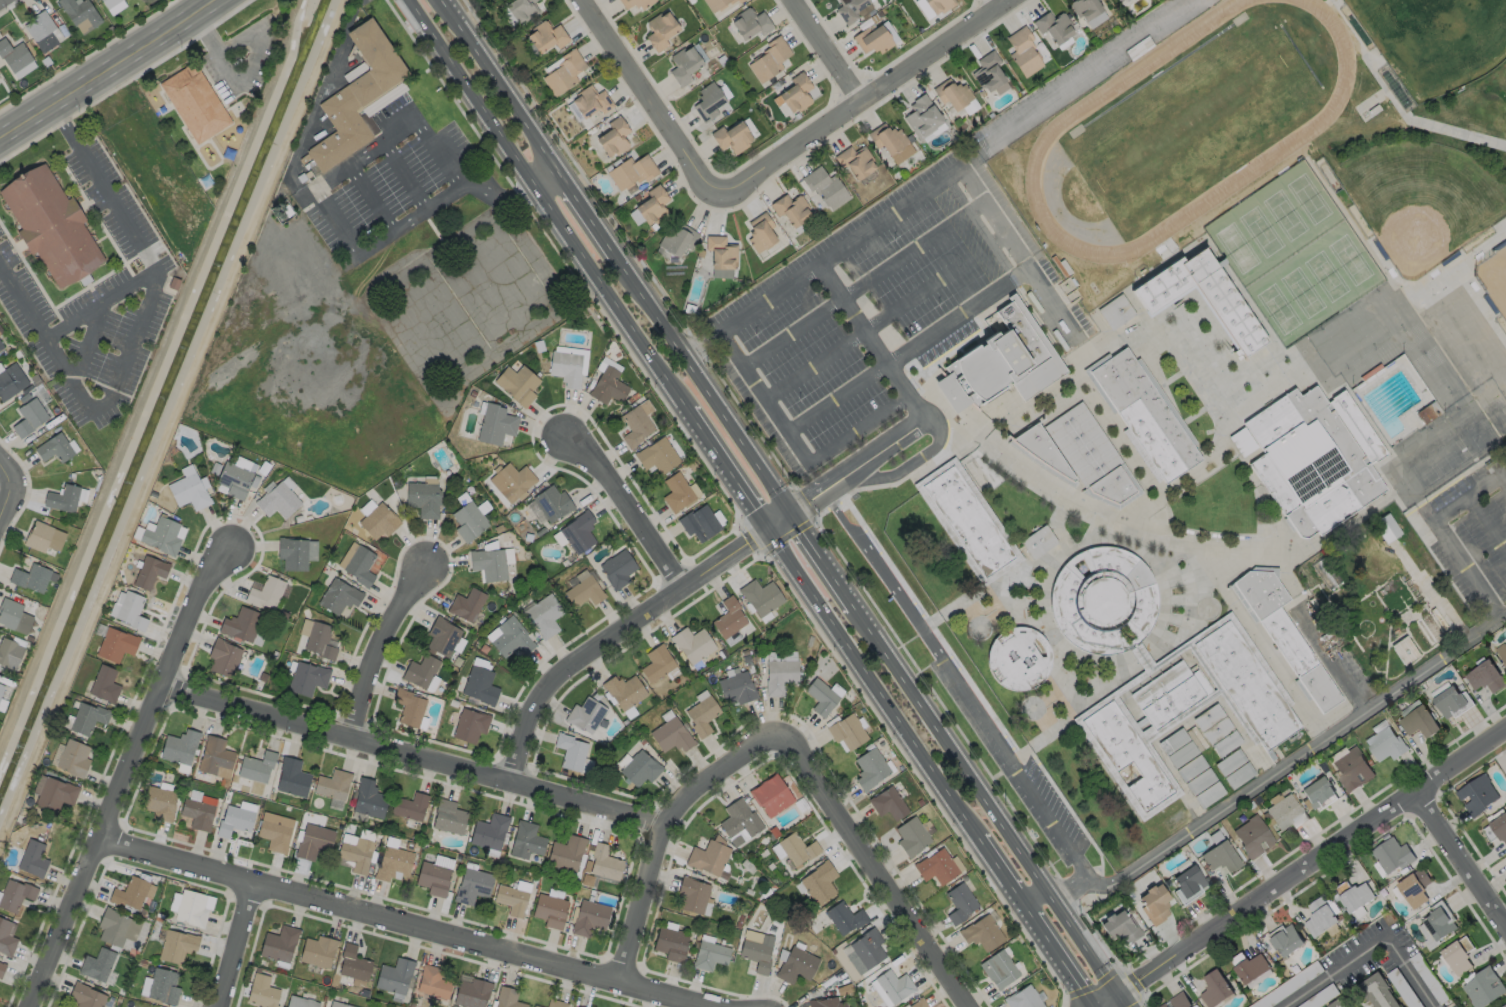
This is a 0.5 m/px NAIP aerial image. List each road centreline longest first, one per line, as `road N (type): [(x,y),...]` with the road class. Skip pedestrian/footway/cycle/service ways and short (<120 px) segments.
road 1 (residential): [(705,1006),(97,837)]
road 2 (residential): [(666,828),(159,685)]
road 3 (primary): [(403,0),(684,413)]
road 4 (residential): [(42,1006),(97,837),(225,543)]
road 5 (residential): [(1505,733),(1101,1006)]
road 6 (primary): [(1120,994),(859,604)]
road 7 (primary): [(764,529),(1024,919)]
road 8 (residential): [(794,508),(572,665),(534,707),(512,788)]
road 9 (residential): [(712,199),(1007,0)]
road 10 (residential): [(966,1006),(801,760),(772,734)]
road 11 (primary): [(794,508),(625,257)]
road 12 (secondary): [(206,0),(0,134)]
road 13 (residential): [(581,0),(712,199)]
road 14 (primary): [(562,164),(451,0)]
road 15 (residential): [(679,589),(570,433)]
road 16 (residential): [(341,737),(368,662),(422,573)]
road 17 (residential): [(666,828),(621,983)]
road 18 (residential): [(1505,925),(1422,789)]
road 19 (residential): [(772,734),(693,793),(666,828)]
road 20 (primary): [(684,413),(764,529)]
road 21 (primary): [(958,820),(982,831),(1030,898),(1055,894)]
road 22 (residential): [(221,1006),(256,883)]

